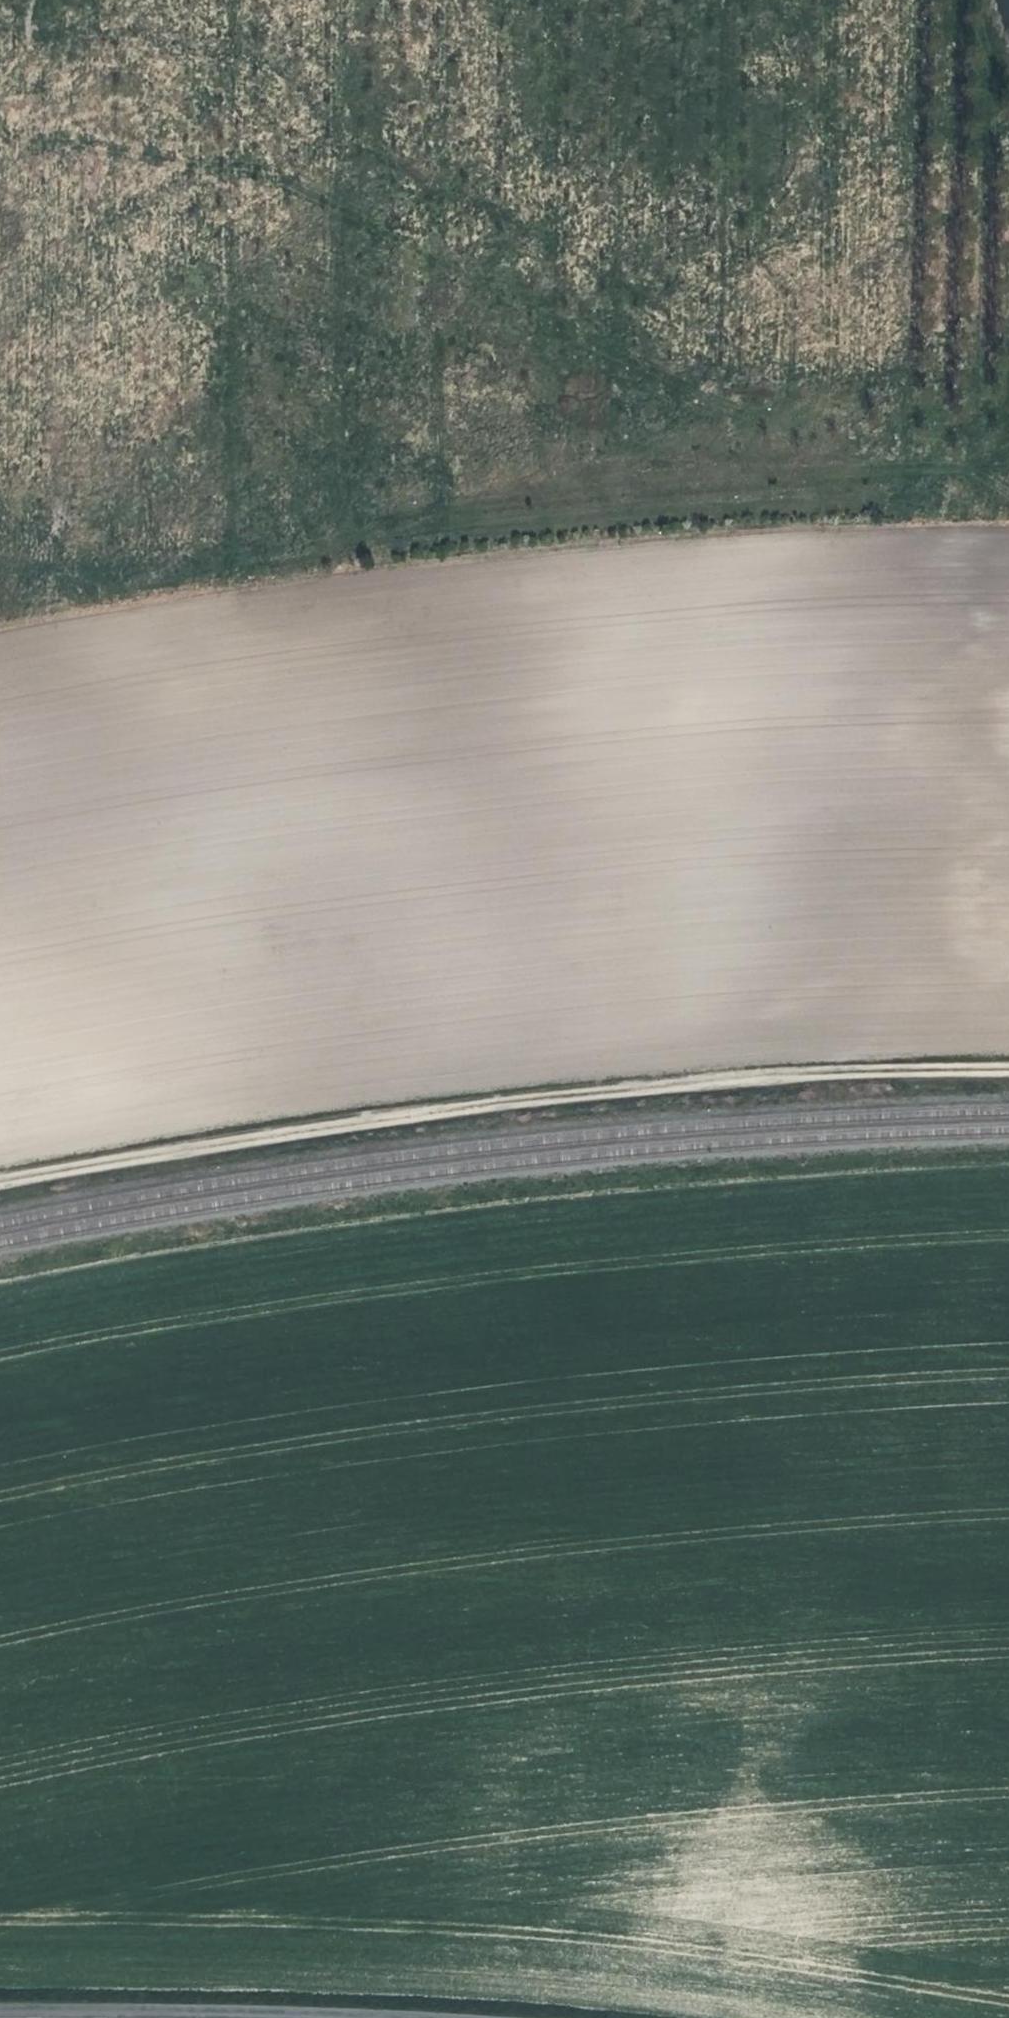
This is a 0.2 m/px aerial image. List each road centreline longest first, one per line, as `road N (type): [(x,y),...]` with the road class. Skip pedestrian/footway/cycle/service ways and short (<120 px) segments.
road 1 (track): [(0,1184),(415,1113),(702,1081),(1008,1071)]

